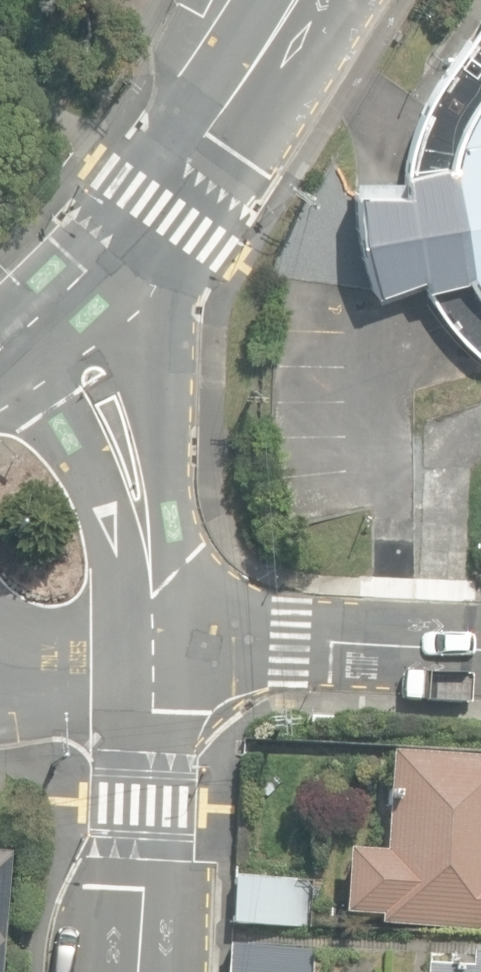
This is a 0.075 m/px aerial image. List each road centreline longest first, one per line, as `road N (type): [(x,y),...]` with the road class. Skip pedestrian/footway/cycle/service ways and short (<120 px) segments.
road 1 (secondary): [(292,0),(158,191),(45,310)]
road 2 (tertiary): [(45,310),(111,410),(152,637)]
road 3 (tertiary): [(152,637),(137,971)]
road 4 (residential): [(480,651),(152,637)]

